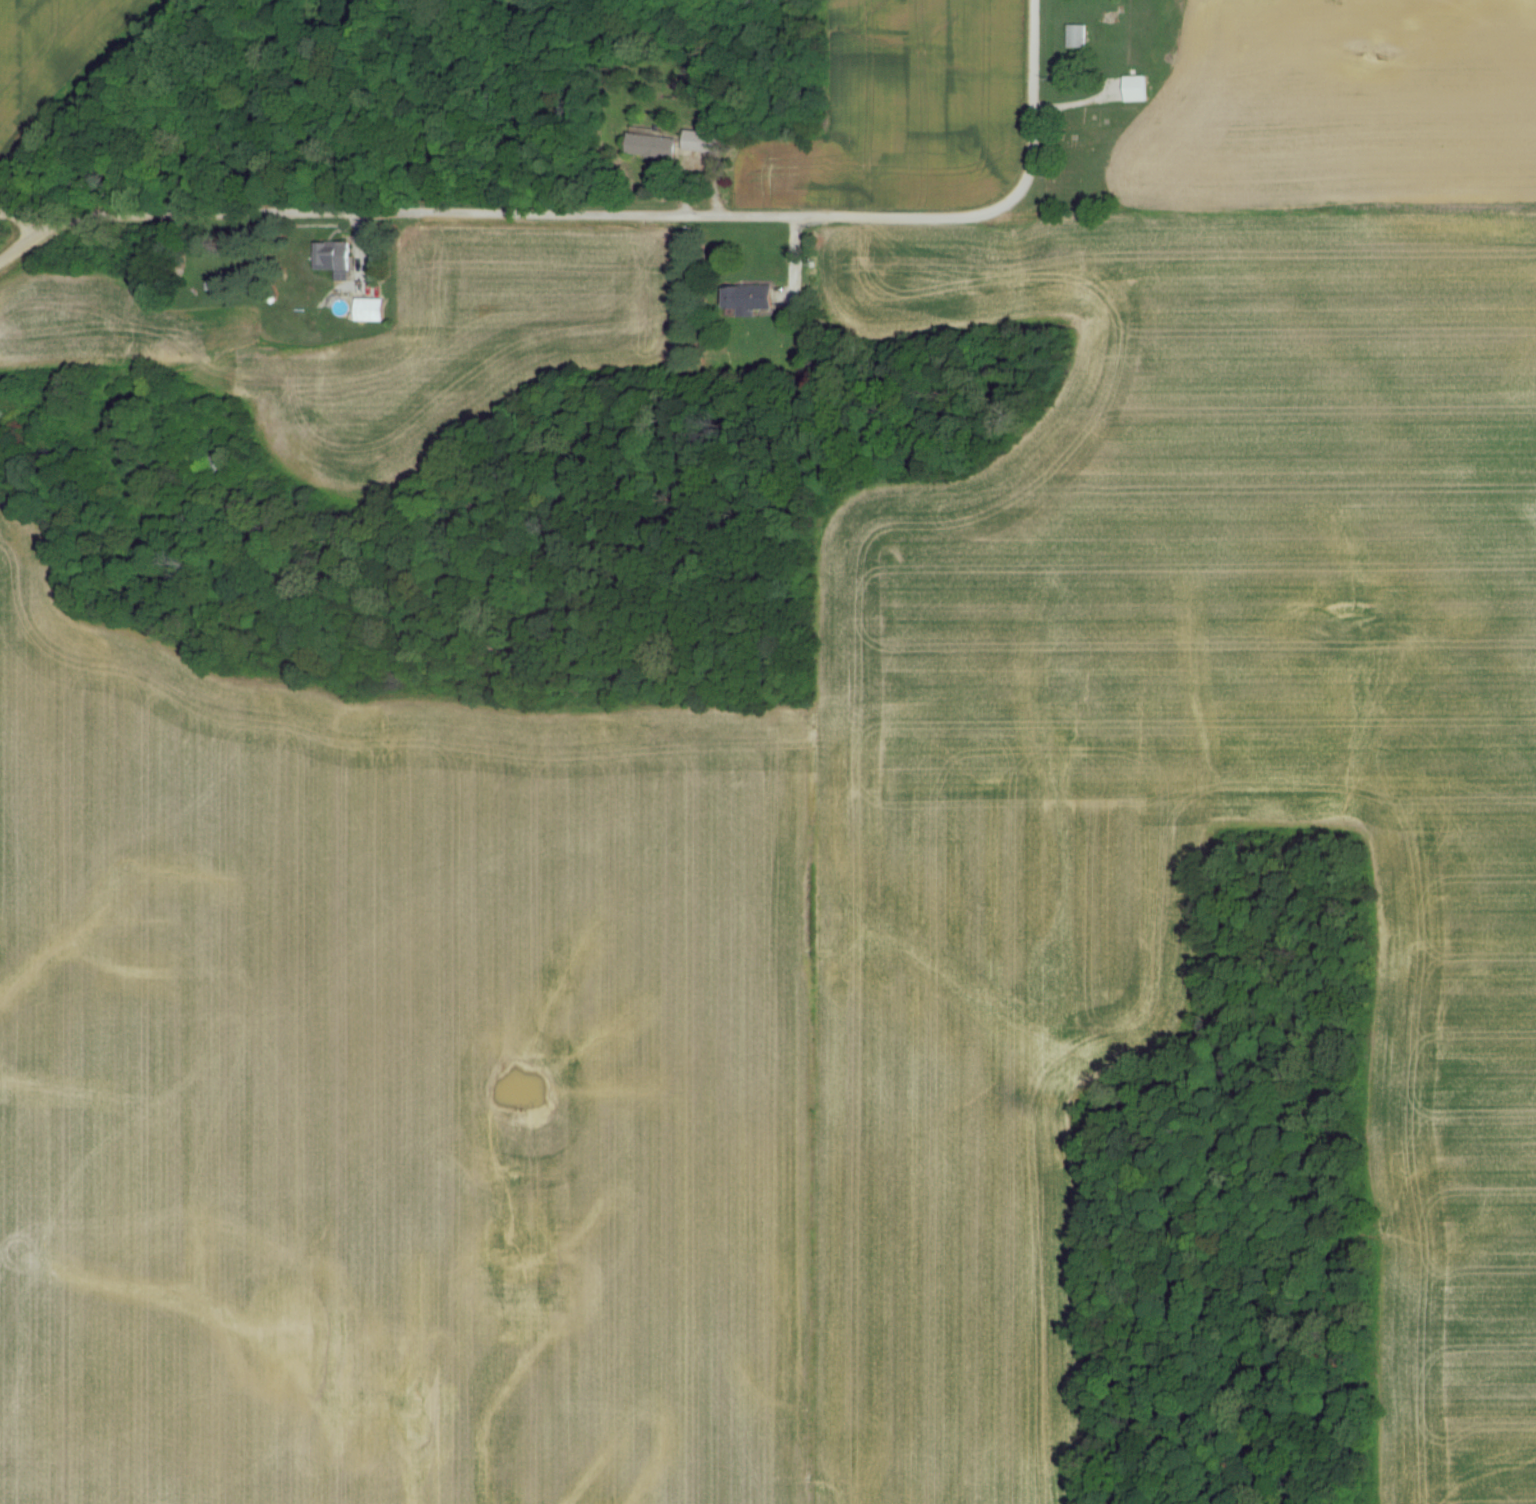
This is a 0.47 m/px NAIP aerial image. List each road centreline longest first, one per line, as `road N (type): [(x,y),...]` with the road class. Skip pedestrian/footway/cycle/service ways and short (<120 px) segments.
road 1 (residential): [(0,255),(56,221),(113,213),(791,218)]
road 2 (residential): [(791,218),(969,214),(1009,195),(1025,157),(1029,0)]

